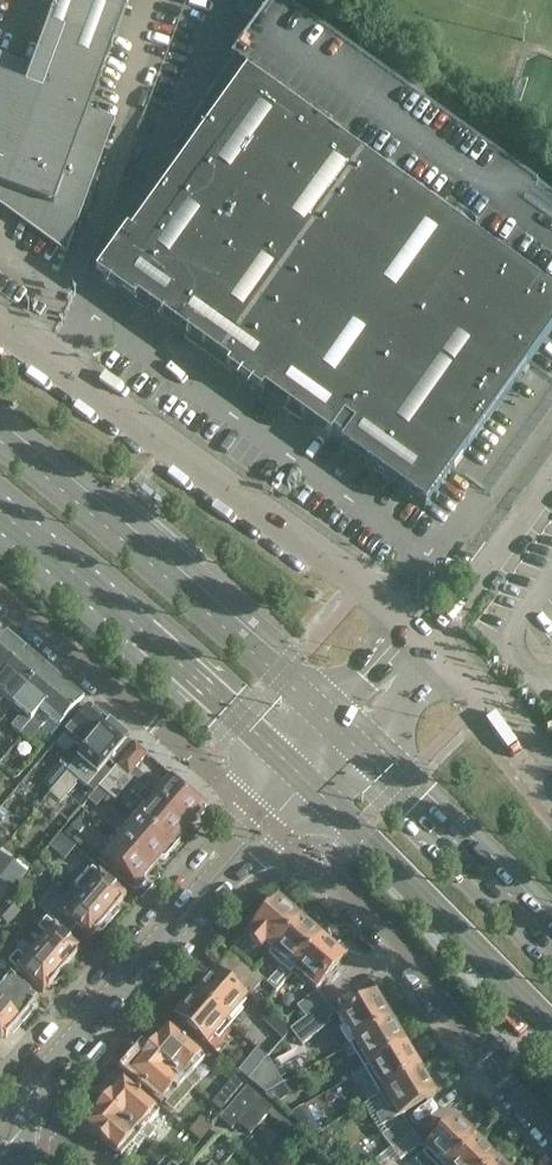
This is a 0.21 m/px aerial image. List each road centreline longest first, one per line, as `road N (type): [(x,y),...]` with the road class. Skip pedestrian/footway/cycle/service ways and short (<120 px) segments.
road 1 (unclassified): [(435,637),(0,309)]
road 2 (primary): [(348,734),(0,445)]
road 3 (residential): [(273,826),(390,932),(479,1047),(551,1121)]
road 4 (primary): [(0,520),(307,782)]
road 5 (tertiary): [(24,1105),(273,826)]
road 6 (residential): [(0,594),(273,826)]
road 7 (primary): [(307,782),(551,1030)]
road 8 (primary): [(551,942),(348,734)]
road 9 (unclassified): [(551,776),(435,637)]
road 10 (unclassified): [(348,734),(435,637)]

